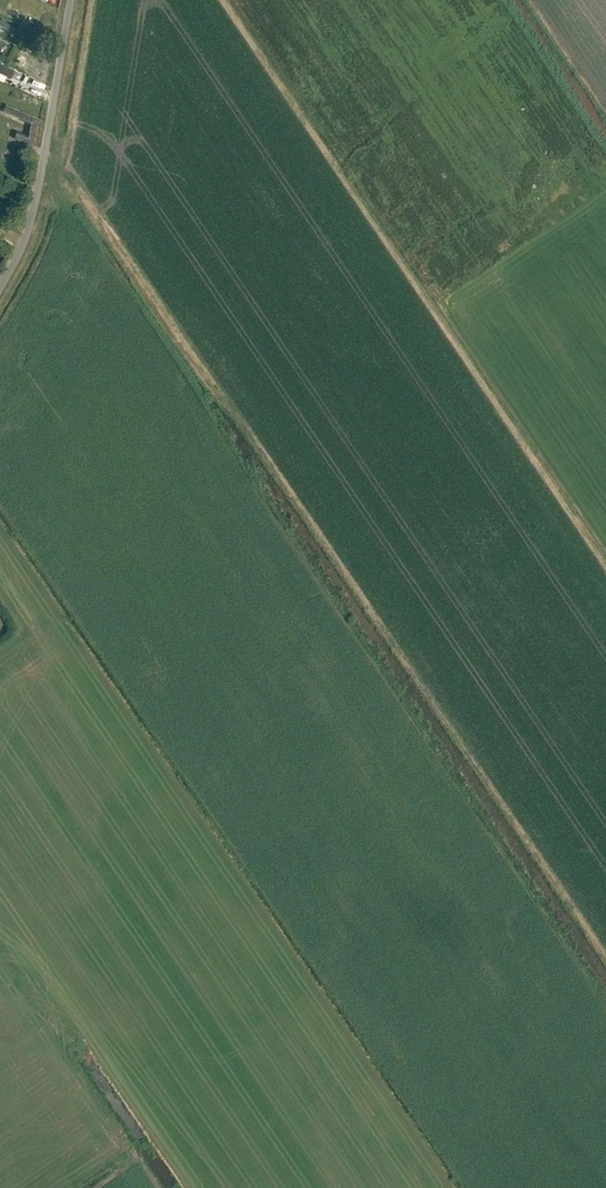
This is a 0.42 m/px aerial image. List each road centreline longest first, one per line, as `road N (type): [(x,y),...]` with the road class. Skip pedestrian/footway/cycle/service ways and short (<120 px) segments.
road 1 (unclassified): [(0,286),(33,215),(71,0)]

